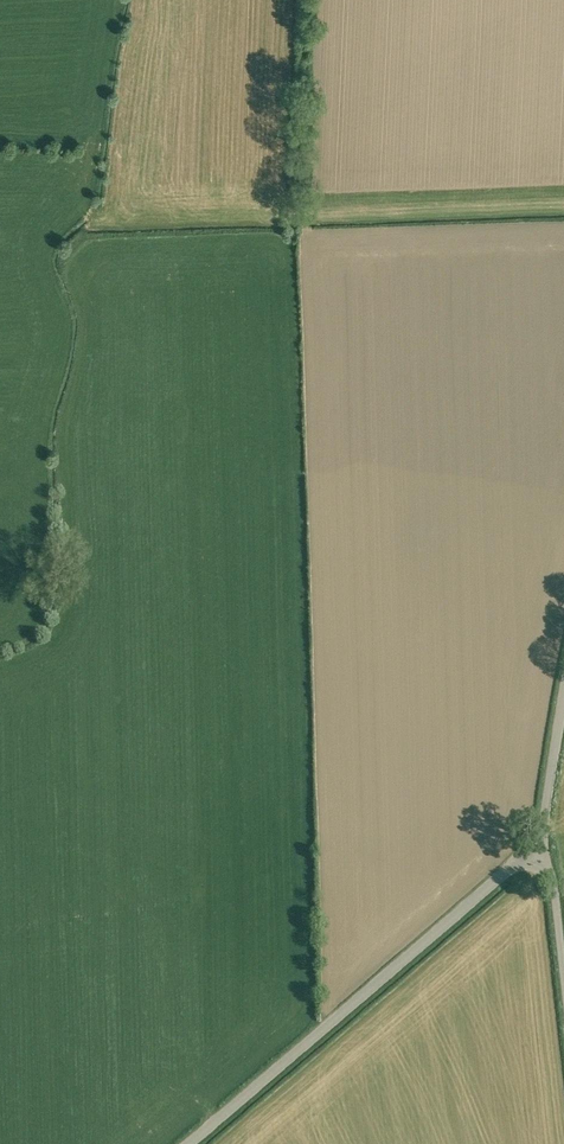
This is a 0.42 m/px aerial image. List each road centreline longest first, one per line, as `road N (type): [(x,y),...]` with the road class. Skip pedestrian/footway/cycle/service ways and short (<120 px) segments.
road 1 (unclassified): [(188,1143),(531,850)]
road 2 (unclassified): [(531,850),(543,827),(563,702)]
road 3 (unclassified): [(563,979),(552,876),(531,850)]

